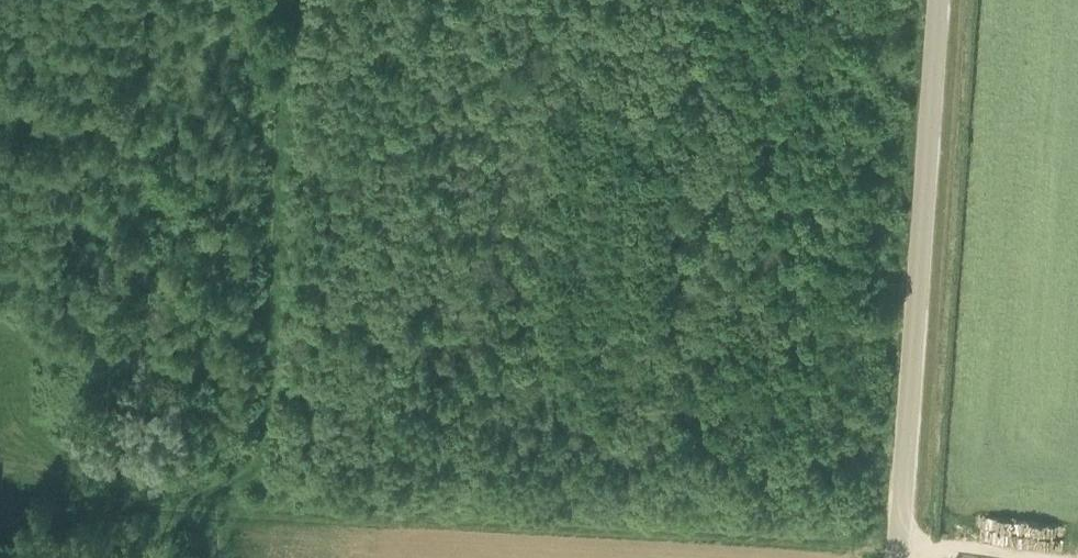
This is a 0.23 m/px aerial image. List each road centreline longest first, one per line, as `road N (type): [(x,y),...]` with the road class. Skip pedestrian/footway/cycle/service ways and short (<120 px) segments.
road 1 (track): [(238,508),(900,549)]
road 2 (unclassified): [(899,557),(937,0)]
road 3 (track): [(0,508),(99,517),(238,508)]

